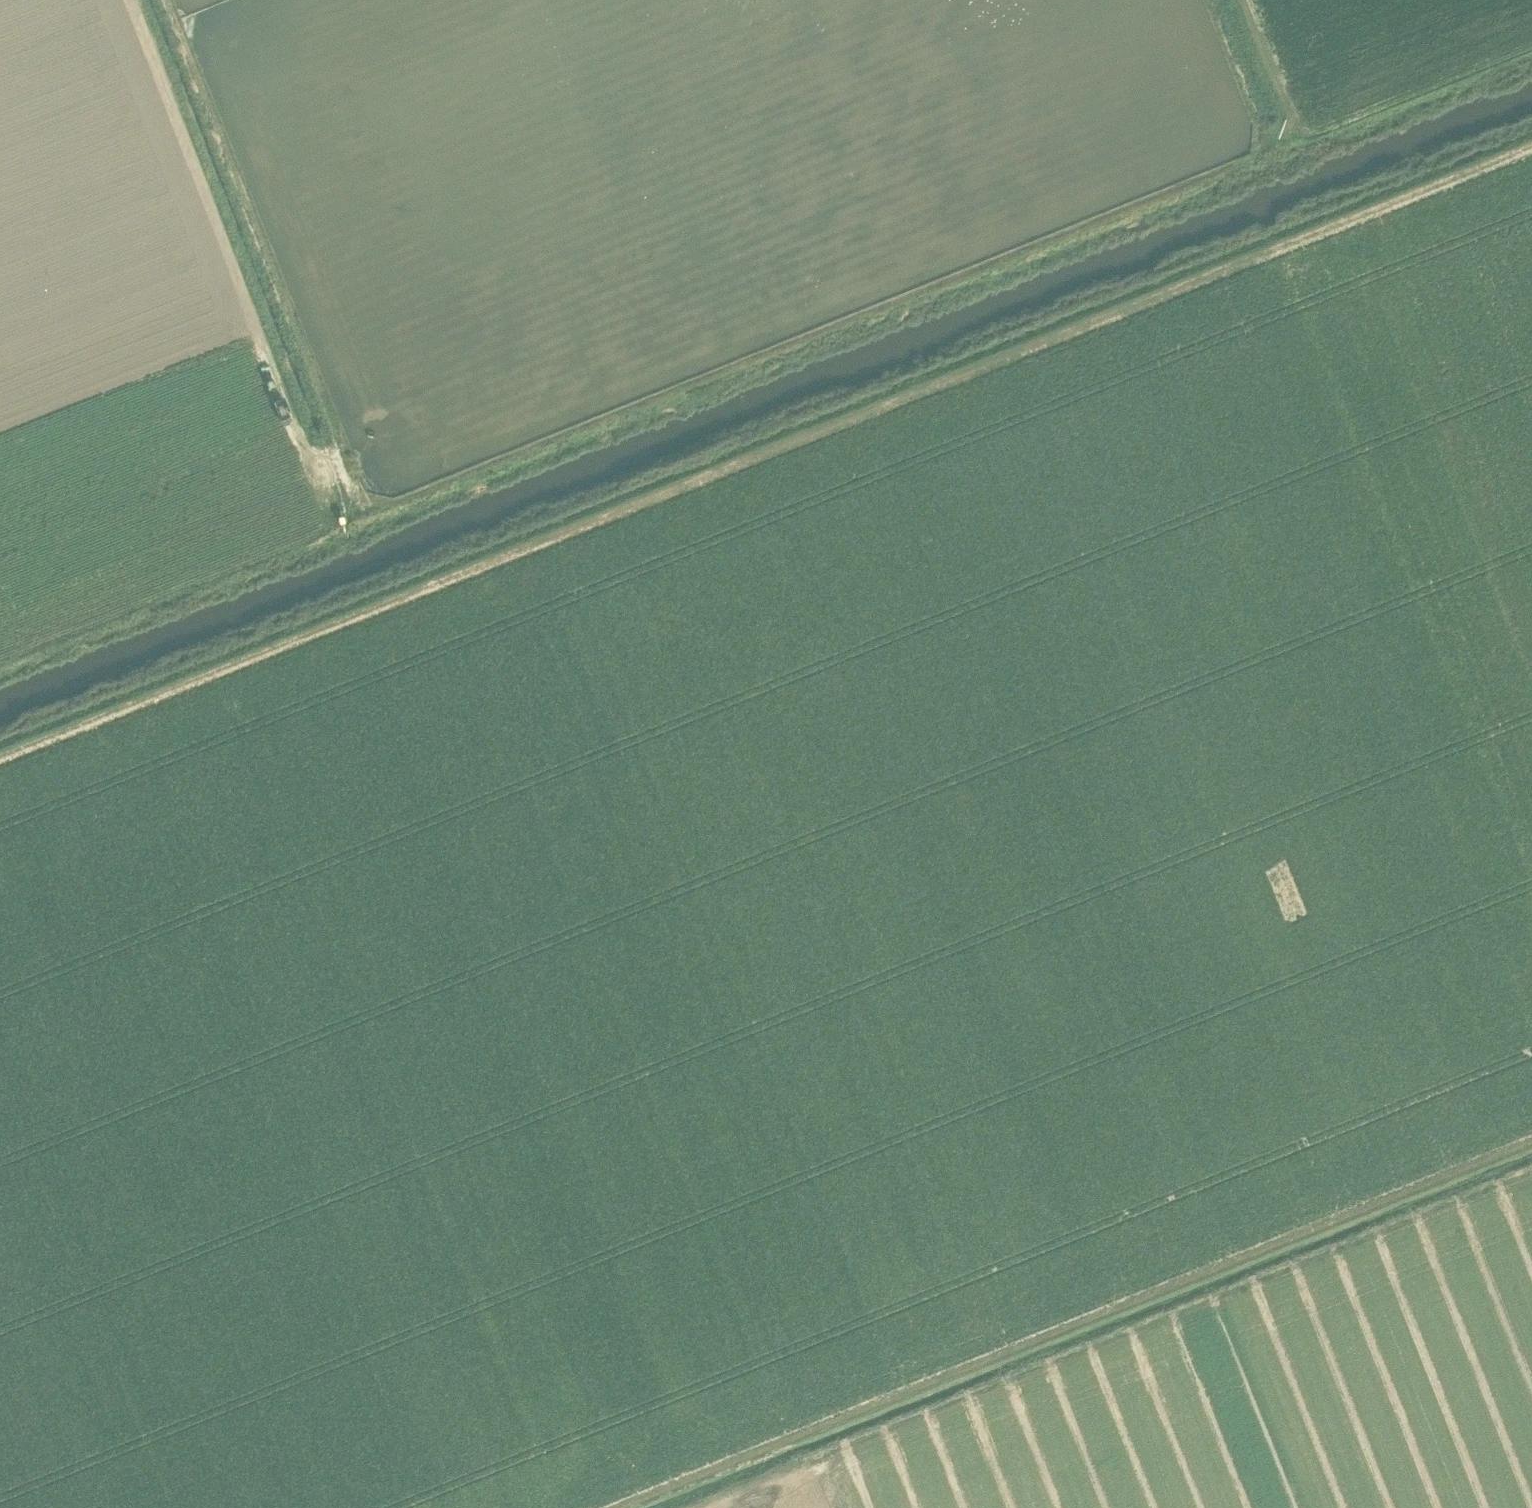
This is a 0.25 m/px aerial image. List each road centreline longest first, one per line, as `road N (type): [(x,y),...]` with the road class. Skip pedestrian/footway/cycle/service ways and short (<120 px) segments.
road 1 (track): [(1237,0),(1293,144)]

